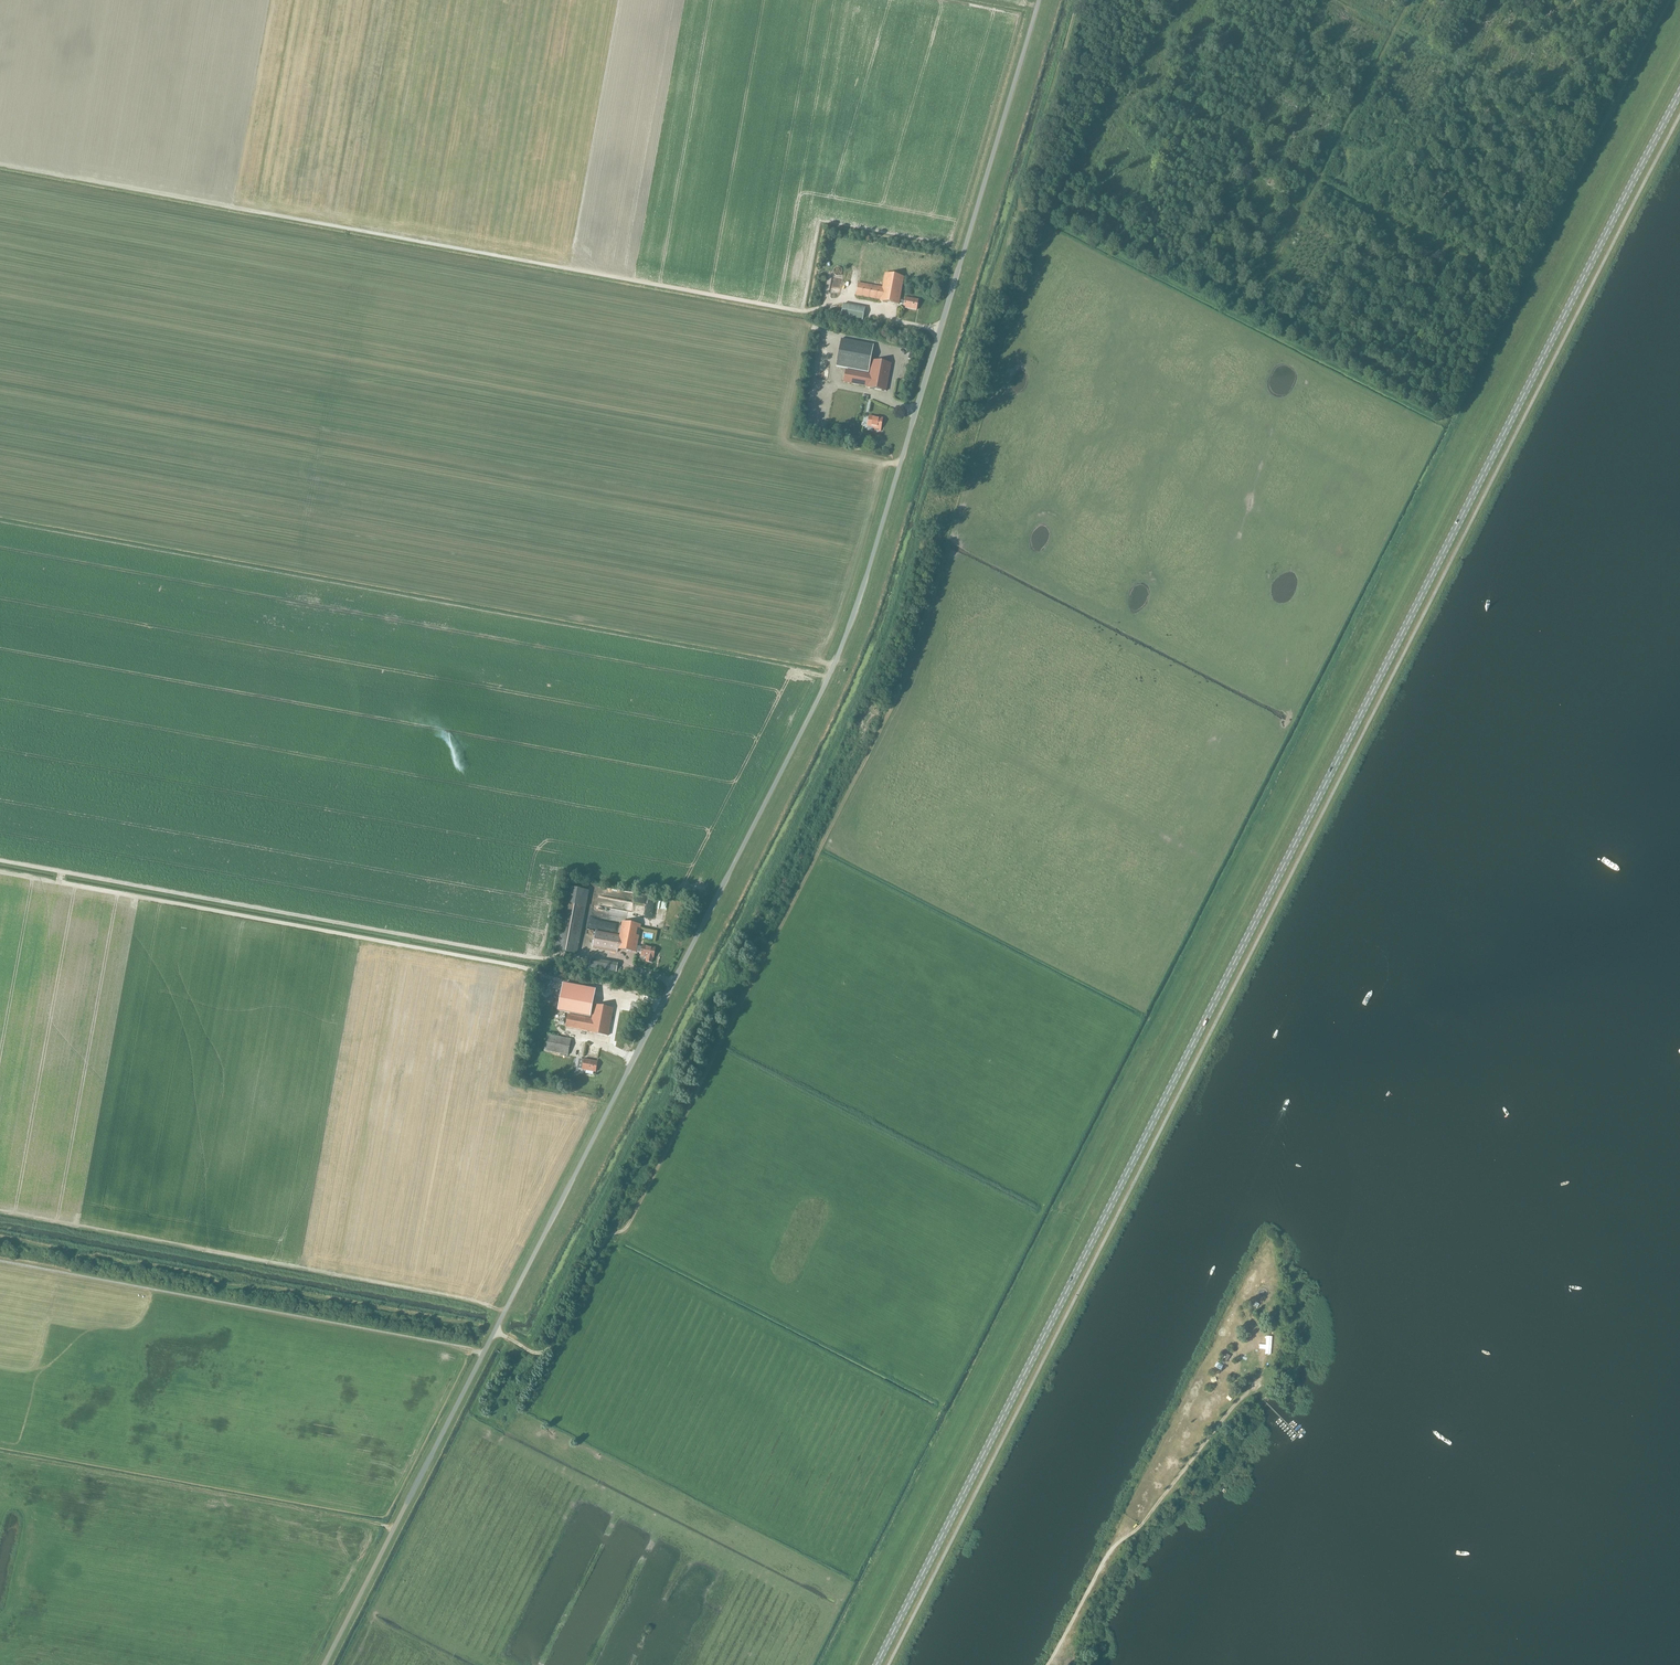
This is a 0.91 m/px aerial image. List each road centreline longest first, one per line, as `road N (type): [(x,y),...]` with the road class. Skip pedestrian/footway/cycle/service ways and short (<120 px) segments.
road 1 (unclassified): [(324,1664),(834,665),(1039,0)]
road 2 (primary): [(877,1664),(1679,93)]
road 3 (track): [(948,540),(920,635),(865,760),(627,1226),(603,1243),(547,1349),(534,1351),(486,1327),(226,1286),(105,1257),(75,1258),(0,1238)]
road 4 (track): [(528,1348),(647,1114),(671,1098),(673,1065),(705,1001),(730,986),(728,957),(873,673),(914,551),(928,542),(944,554)]
road 5 (track): [(1445,421),(1016,209),(1079,0)]
road 6 (track): [(1064,49),(1516,283)]
road 7 (track): [(1663,0),(1441,427)]
road 8 (track): [(1047,1664),(1110,1551),(1264,1379)]
road 9 (track): [(1245,319),(1408,0)]
road 10 (track): [(917,546),(1016,209)]
road 11 (track): [(1330,0),(1592,134)]
road 12 (track): [(999,271),(1003,326),(937,545)]
road 13 (track): [(1596,127),(1348,0)]

